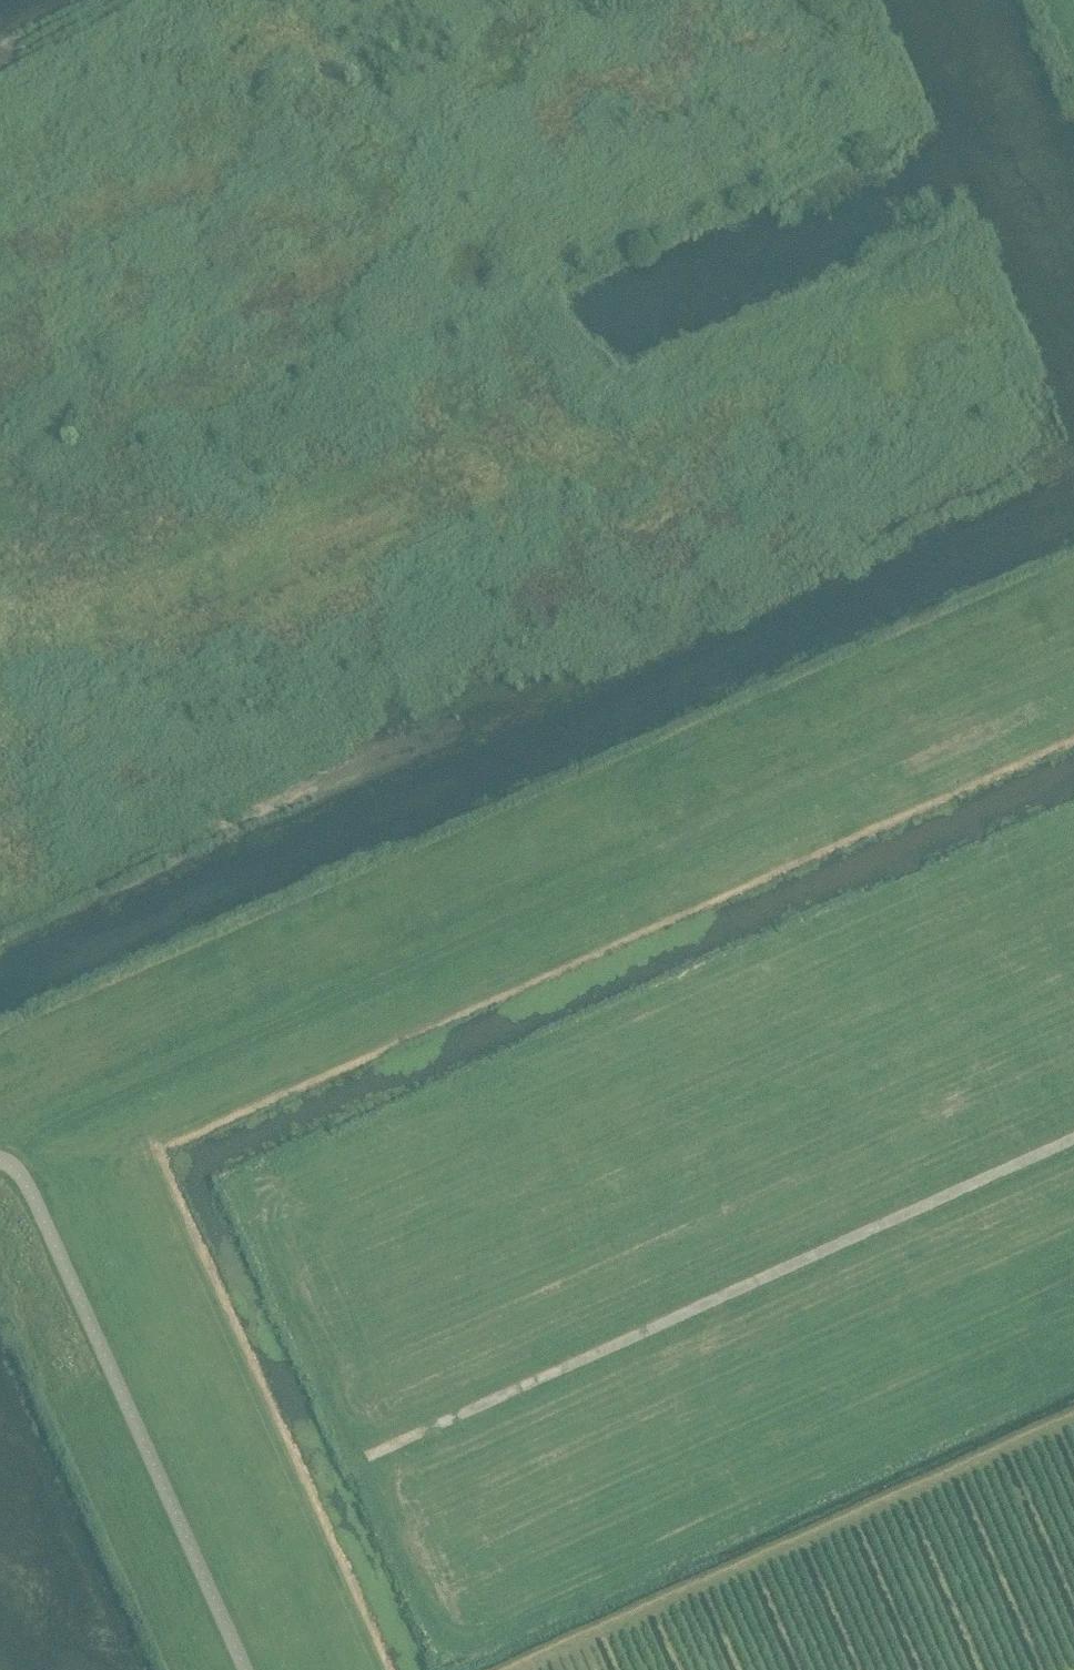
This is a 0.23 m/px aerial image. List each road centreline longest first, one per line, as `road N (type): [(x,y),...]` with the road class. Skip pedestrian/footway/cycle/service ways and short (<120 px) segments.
road 1 (track): [(368,1457),(1073,1143)]

